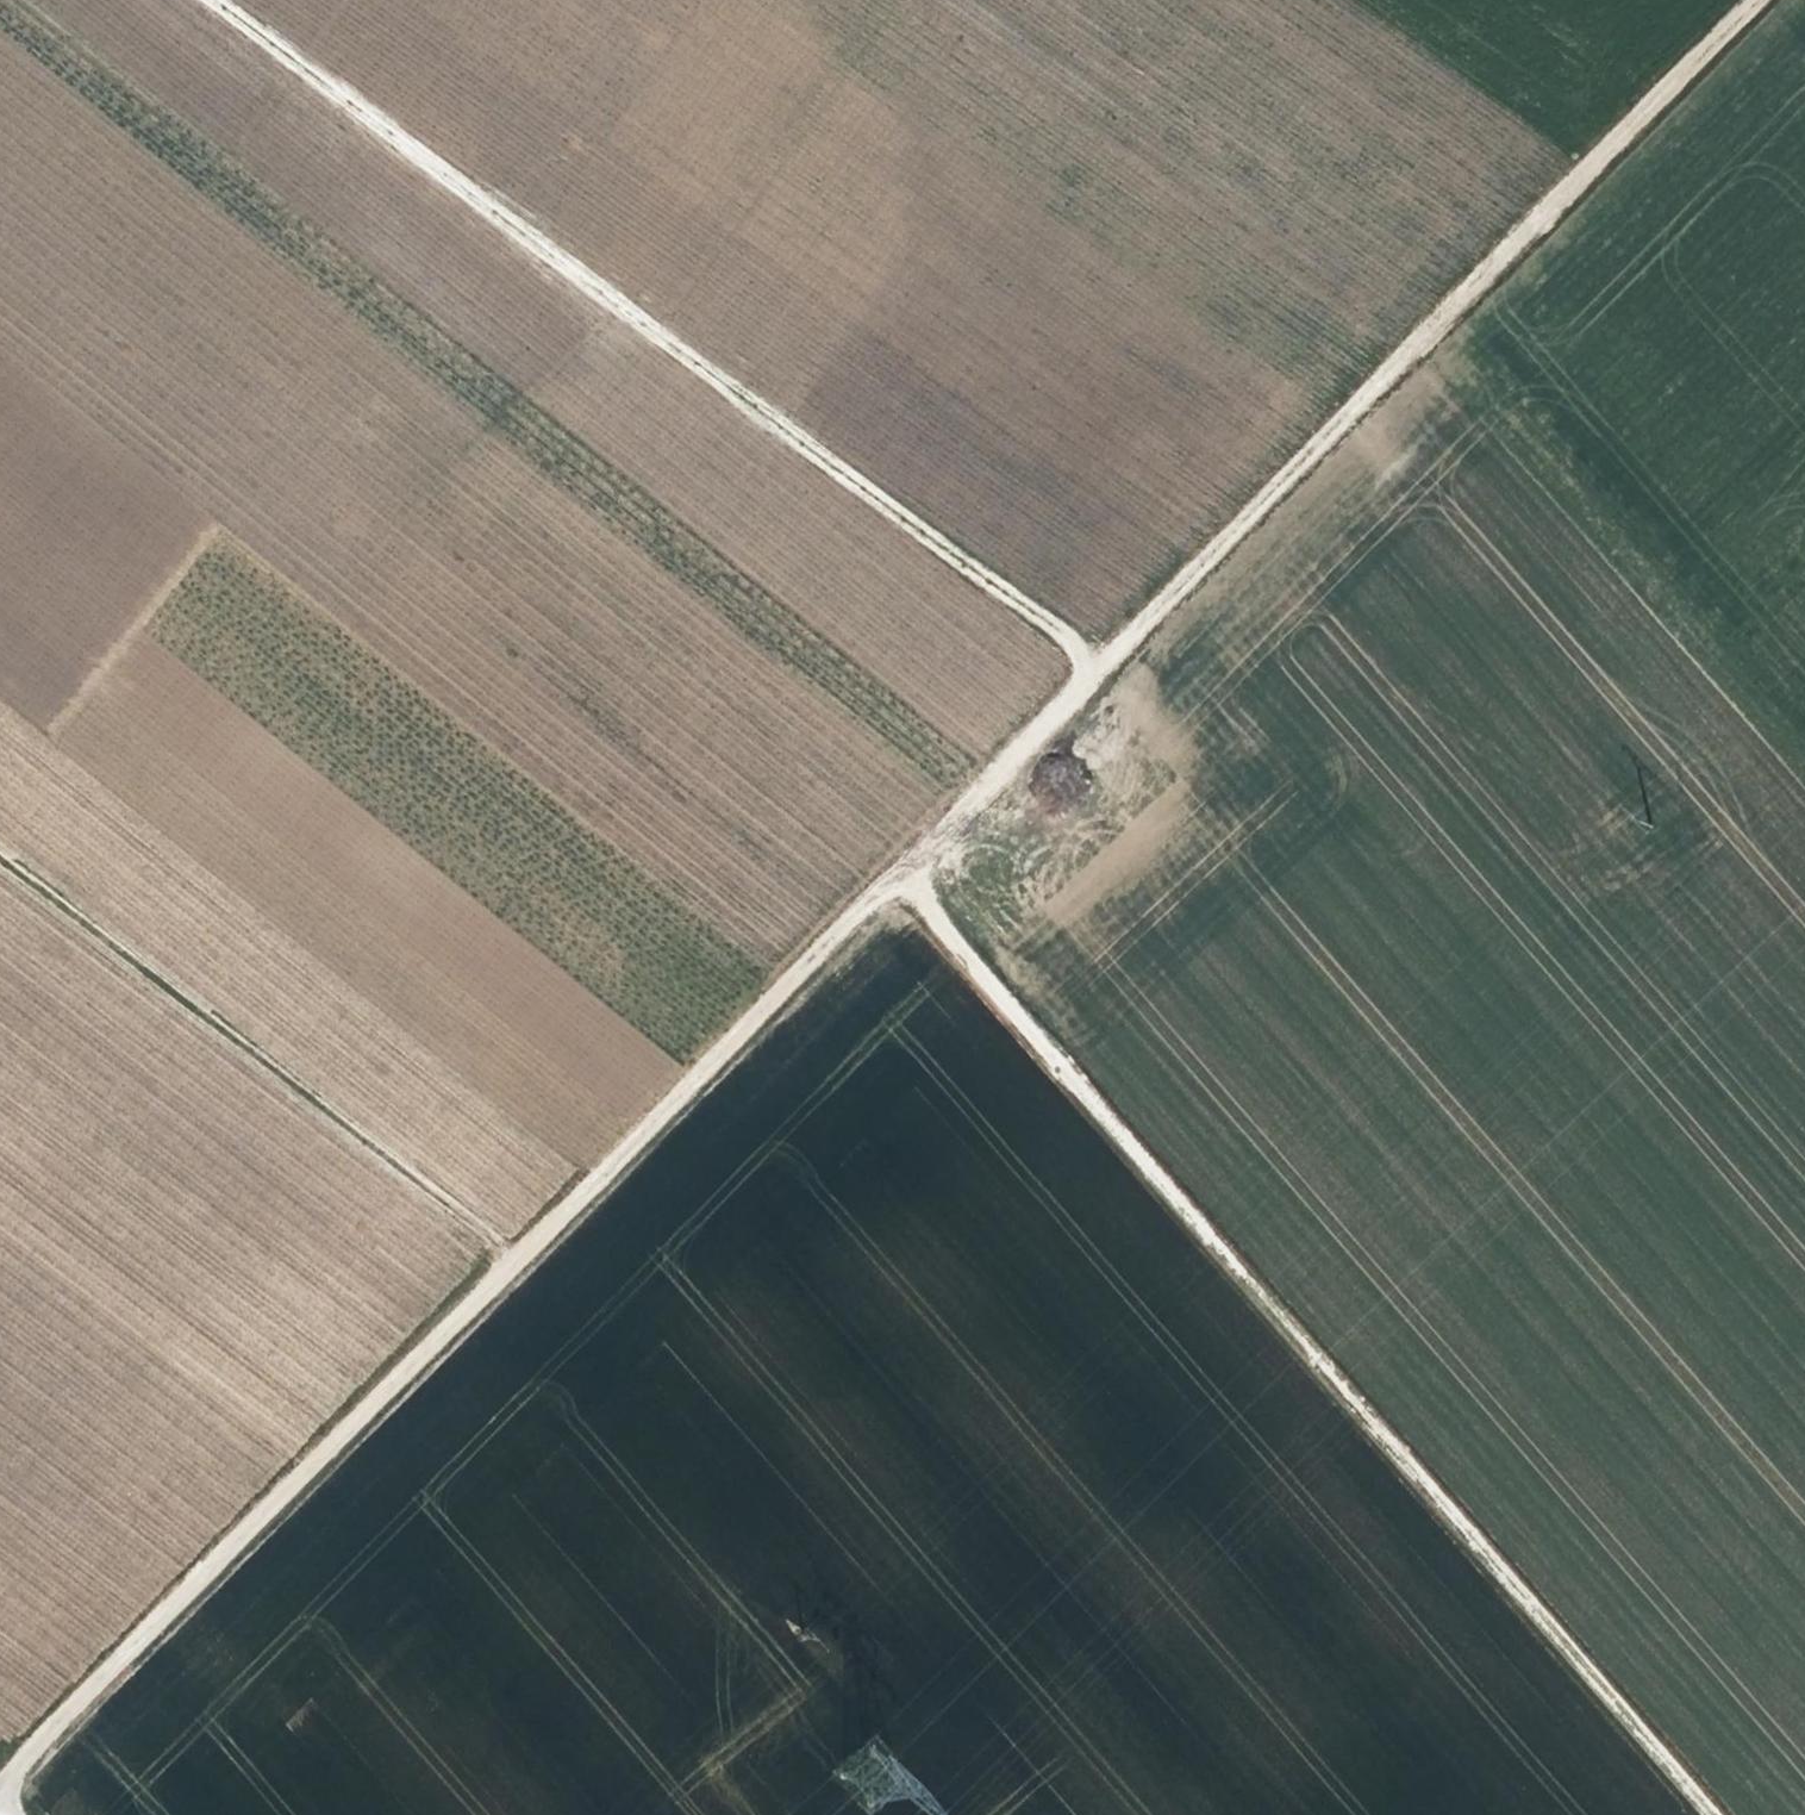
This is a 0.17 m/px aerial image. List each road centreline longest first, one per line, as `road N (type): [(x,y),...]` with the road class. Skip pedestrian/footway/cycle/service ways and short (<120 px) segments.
road 1 (track): [(1757,0),(1112,668),(256,1521),(80,1703),(0,1800)]
road 2 (track): [(902,873),(1722,1814)]
road 3 (track): [(214,0),(1112,668)]
road 4 (track): [(0,858),(527,1251)]

